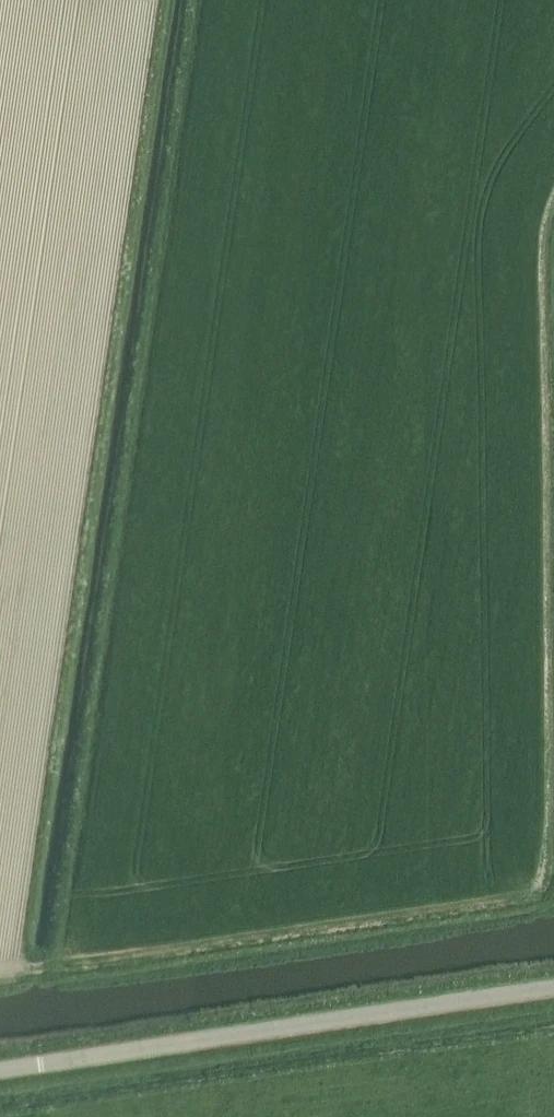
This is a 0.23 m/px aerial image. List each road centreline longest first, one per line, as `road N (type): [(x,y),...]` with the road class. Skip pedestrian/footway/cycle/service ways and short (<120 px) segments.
road 1 (unclassified): [(39,1063),(553,994)]

